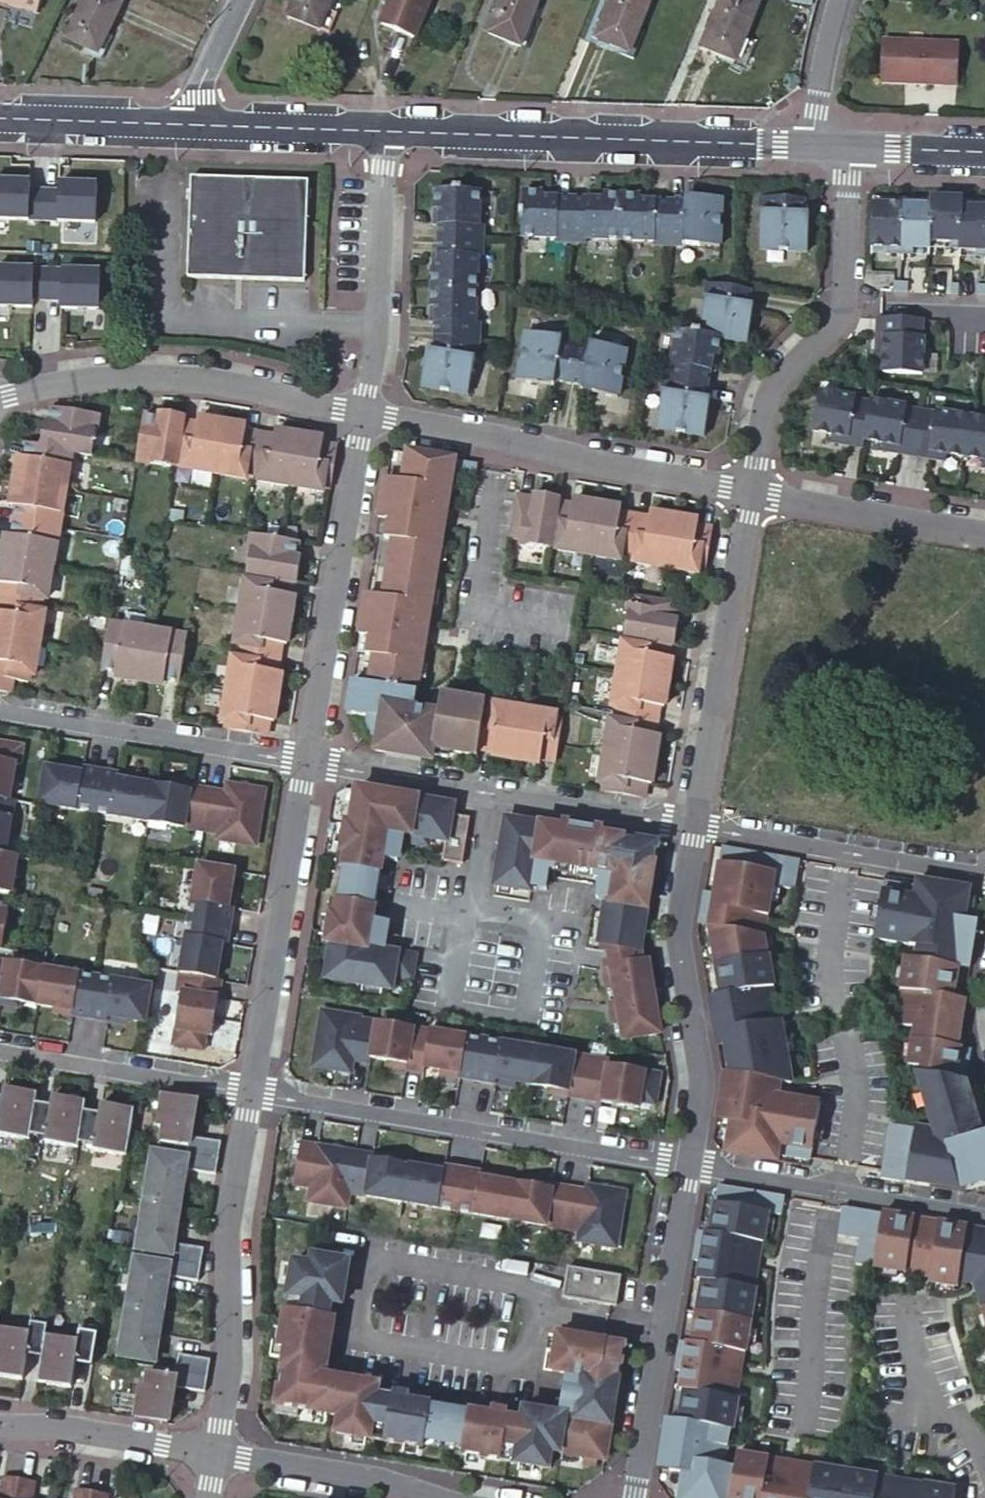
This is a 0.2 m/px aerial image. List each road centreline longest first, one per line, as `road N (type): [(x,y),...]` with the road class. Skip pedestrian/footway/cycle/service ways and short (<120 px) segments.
road 1 (residential): [(249,1097),(687,1169)]
road 2 (tertiary): [(817,152),(387,137)]
road 3 (residential): [(747,491),(362,413)]
road 4 (residential): [(692,826),(306,762)]
road 5 (residential): [(747,491),(764,399),(841,318),(851,153)]
road 6 (residential): [(362,413),(173,373),(97,374),(0,395)]
road 7 (residential): [(249,1097),(226,1207),(230,1377),(216,1451)]
road 8 (residential): [(306,762),(362,413)]
road 9 (residential): [(687,1169),(699,1107),(679,912),(692,826)]
road 10 (residential): [(249,1097),(306,762)]
road 11 (residential): [(692,826),(747,491)]
road 12 (residential): [(633,1497),(687,1169)]
road 13 (residential): [(0,712),(306,762)]
road 14 (residential): [(984,1217),(687,1169)]
road 15 (residential): [(692,826),(984,875)]
road 16 (residential): [(362,413),(387,137)]
road 17 (residential): [(249,1097),(0,1057)]
road 18 (residential): [(984,533),(747,491)]
road 19 (residential): [(216,1451),(381,1480),(432,1497)]
road 20 (residential): [(0,1426),(67,1427),(216,1451)]
road 21 (tertiary): [(387,137),(186,129)]
road 22 (tertiary): [(186,129),(0,123)]
road 23 (residential): [(841,0),(823,68),(817,152)]
road 24 (residential): [(244,0),(186,129)]
road 25 (tertiary): [(984,156),(851,153)]

